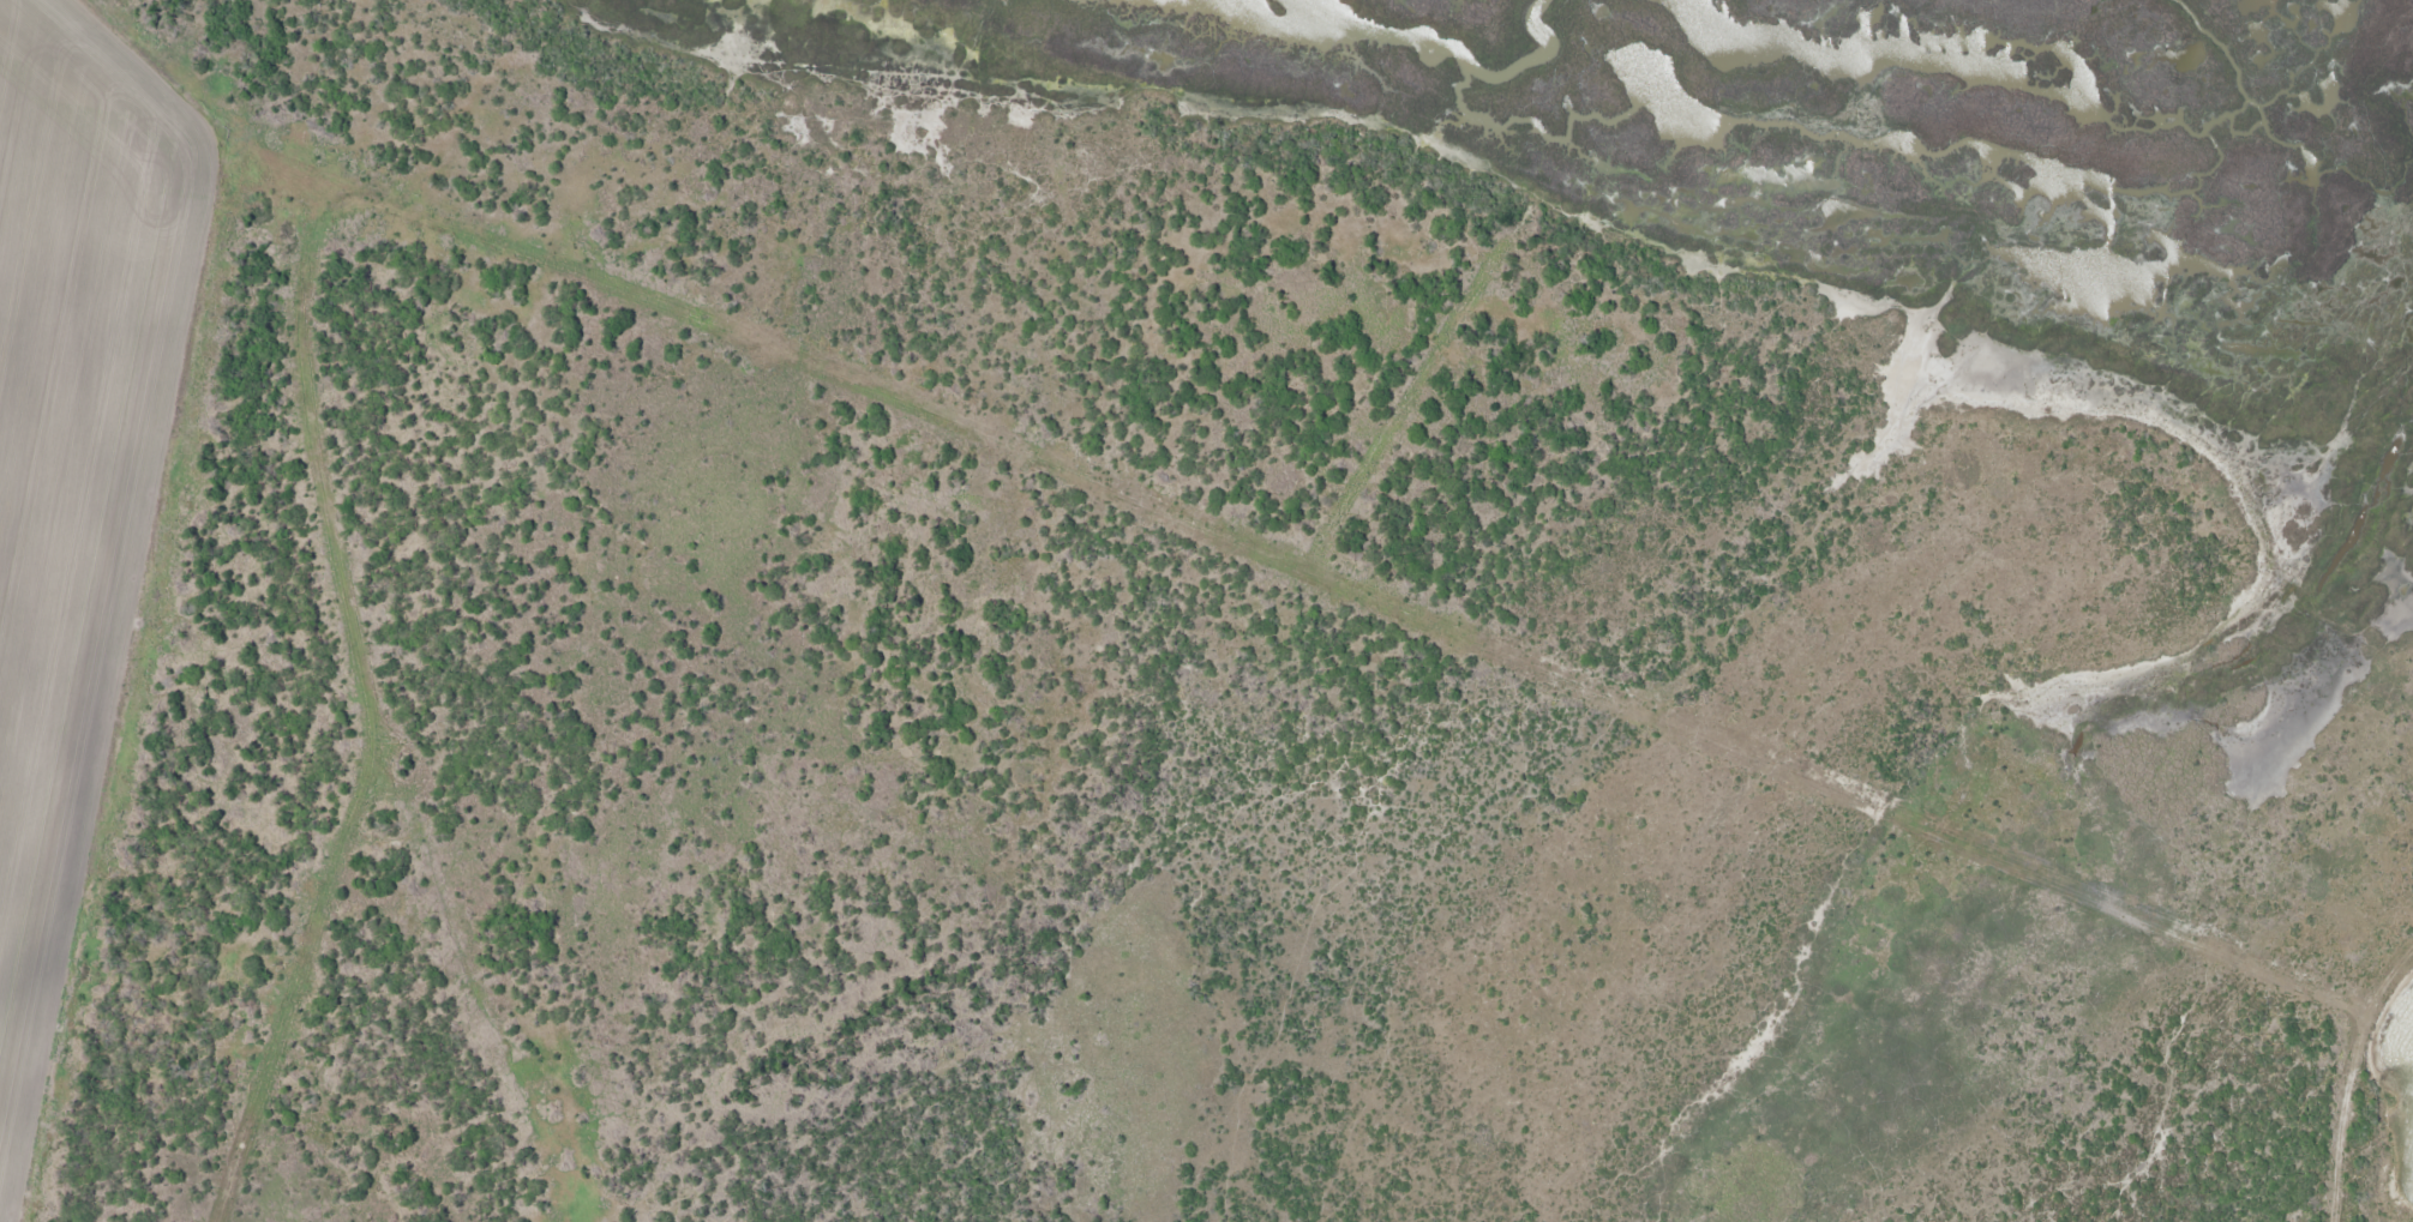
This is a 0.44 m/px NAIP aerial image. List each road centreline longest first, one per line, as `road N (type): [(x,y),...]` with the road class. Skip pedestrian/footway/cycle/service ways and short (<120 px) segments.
road 1 (residential): [(676,1221),(550,1136),(439,794),(445,648),(532,427),(532,317),(486,282),(295,223),(27,0)]
road 2 (residential): [(2412,722),(2395,735),(2215,1049),(2201,1221)]

